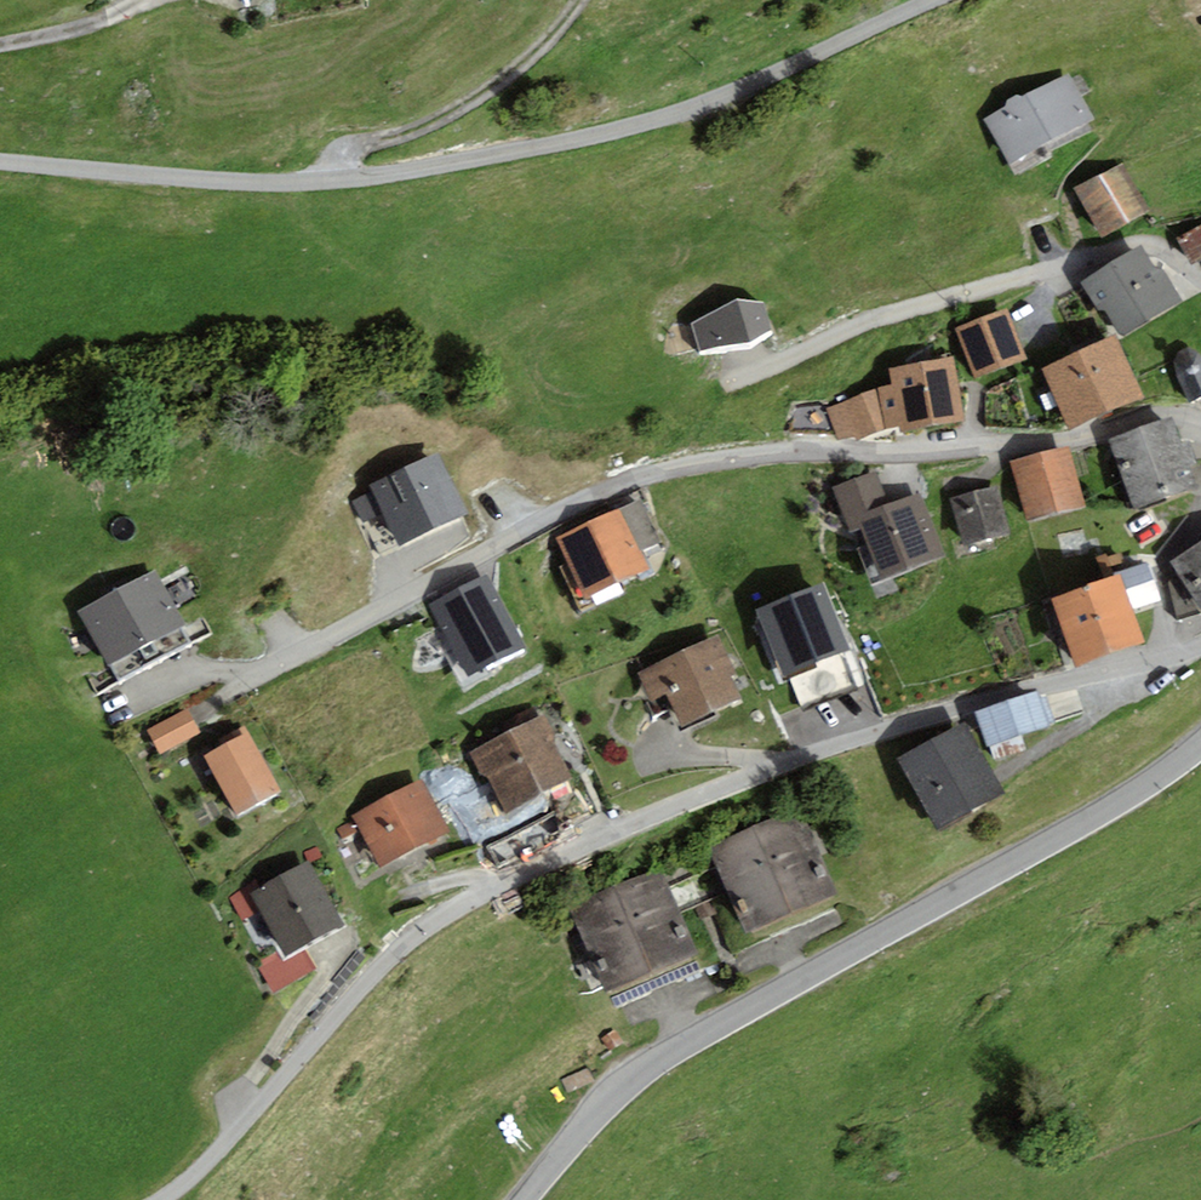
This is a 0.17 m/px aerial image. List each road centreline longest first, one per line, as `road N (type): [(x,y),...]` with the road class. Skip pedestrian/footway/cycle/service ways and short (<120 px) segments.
road 1 (residential): [(159,1199),(205,1162),(396,949),(475,896),(643,819),(842,742),(1200,642)]
road 2 (residential): [(110,712),(196,674),(278,666),(571,504),(656,469),(788,453),(1052,444),(1160,413),(1200,422)]
road 3 (residential): [(0,160),(267,184),(534,147),(699,105),(931,0)]
road 4 (tertiary): [(523,1199),(636,1078),(1118,804),(1200,745)]

